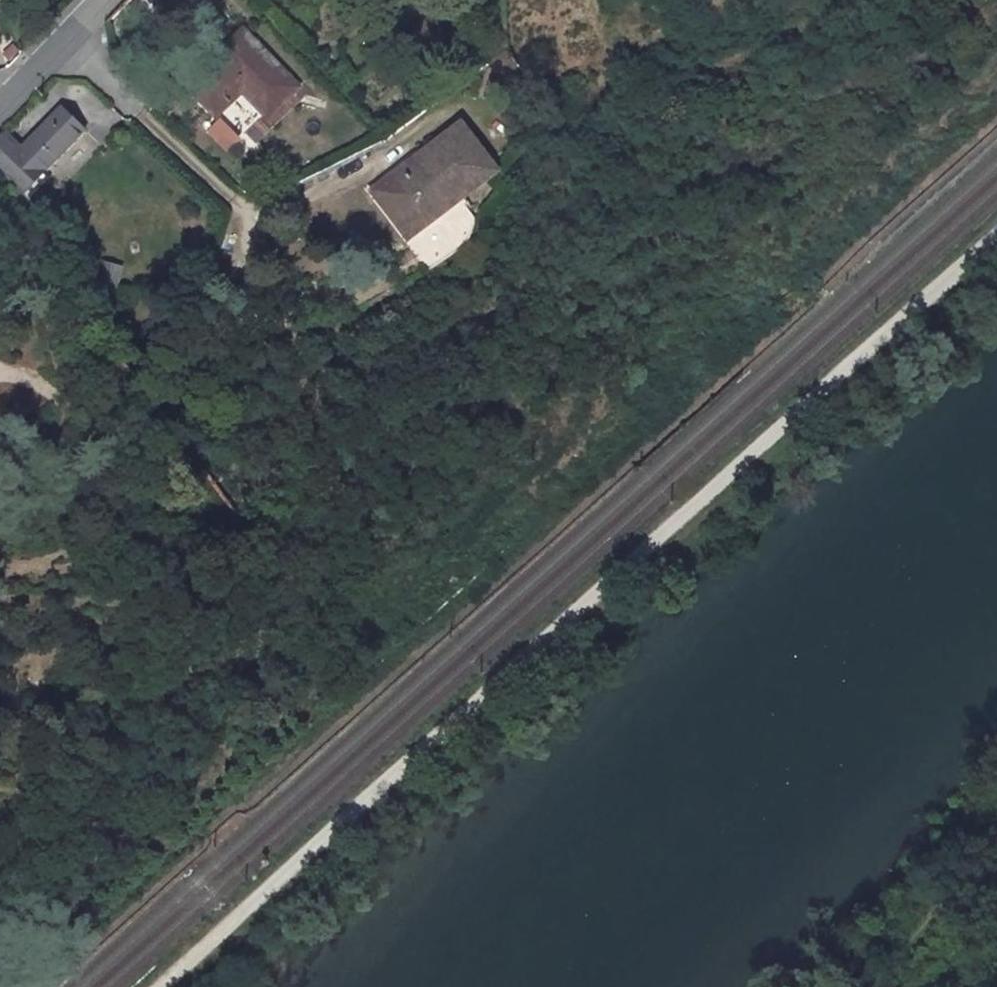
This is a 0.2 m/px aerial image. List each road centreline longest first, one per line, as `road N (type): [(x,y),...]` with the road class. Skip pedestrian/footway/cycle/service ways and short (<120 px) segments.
road 1 (track): [(163,986),(996,234)]
road 2 (unclassified): [(0,120),(110,0)]

